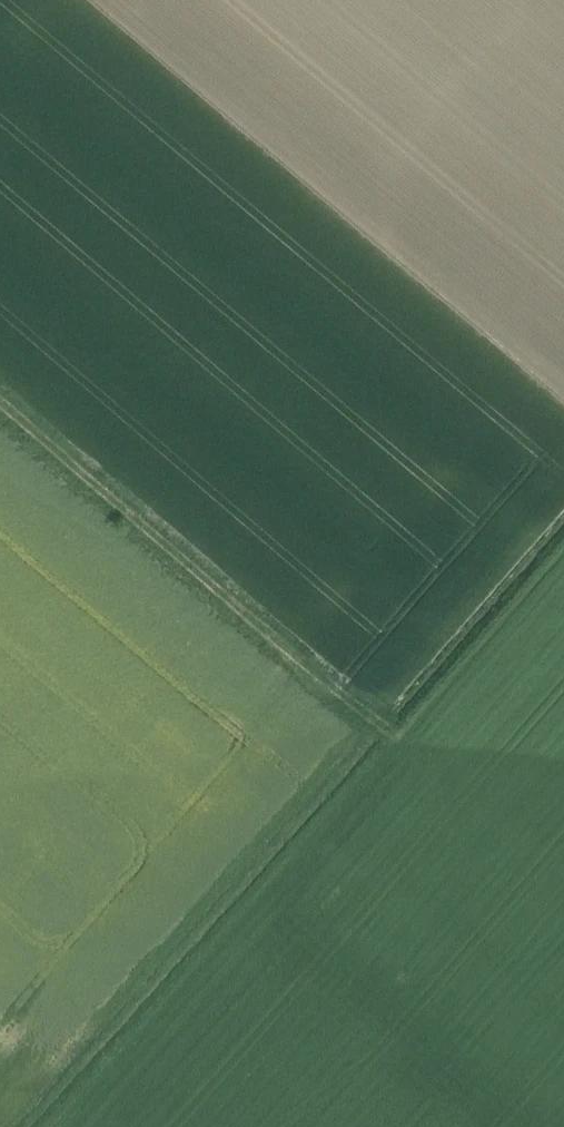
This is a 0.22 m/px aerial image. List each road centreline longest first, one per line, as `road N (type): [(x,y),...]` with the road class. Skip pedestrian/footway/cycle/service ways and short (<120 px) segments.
road 1 (track): [(396,737),(0,402)]

